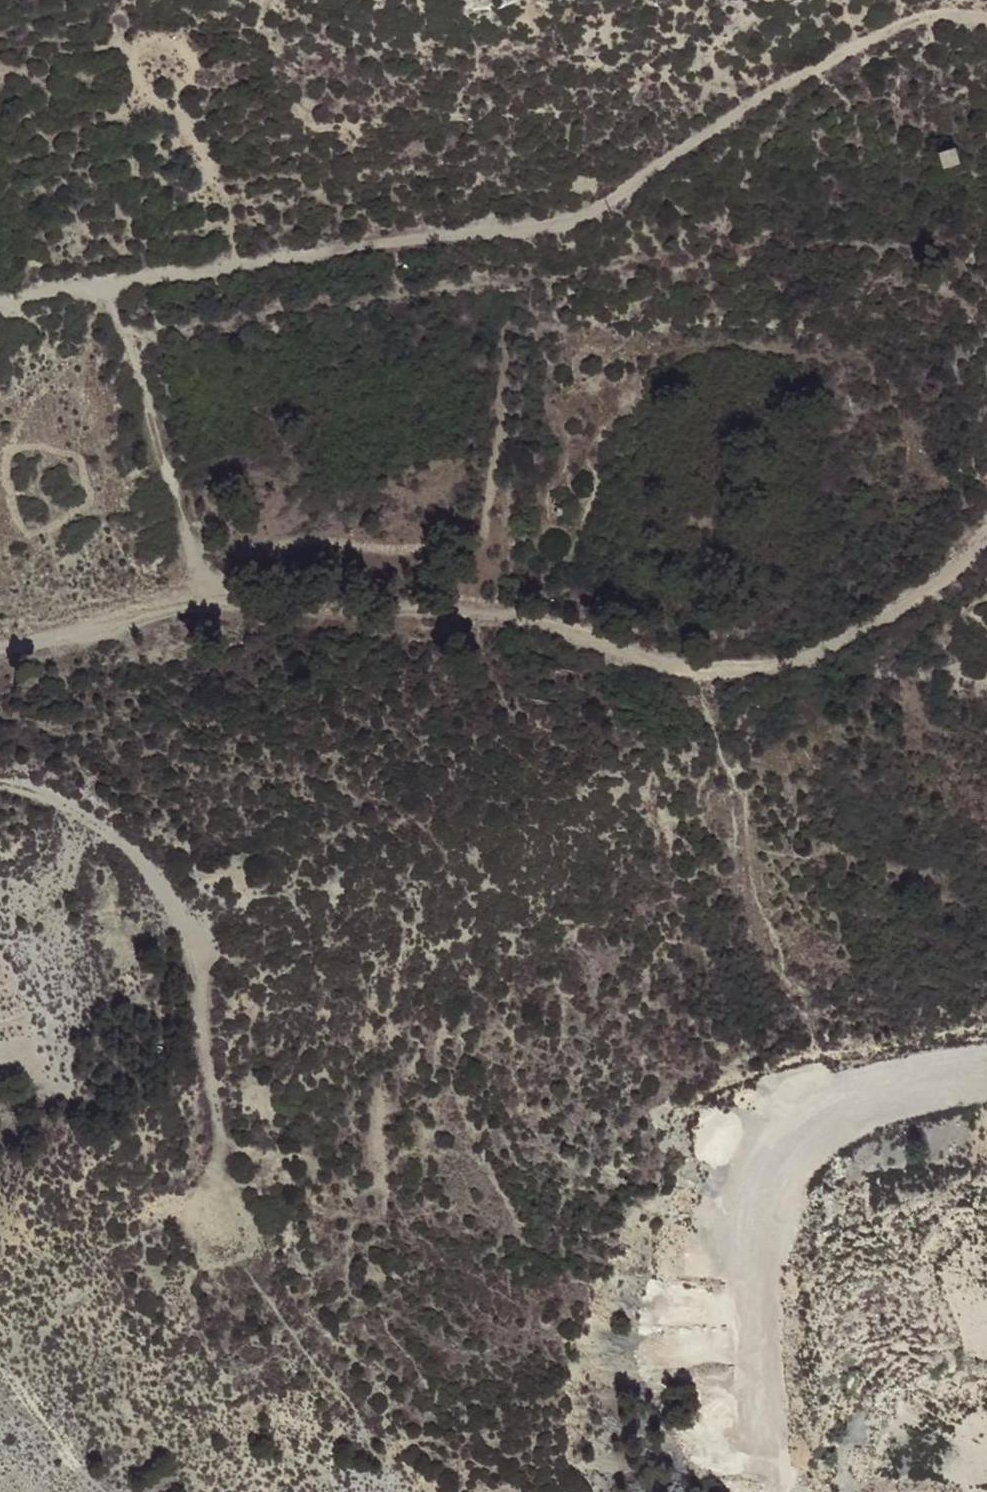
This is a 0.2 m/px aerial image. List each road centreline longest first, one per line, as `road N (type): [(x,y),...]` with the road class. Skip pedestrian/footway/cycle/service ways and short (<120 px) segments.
road 1 (track): [(986,1052),(811,1126),(774,1229),(785,1491)]

